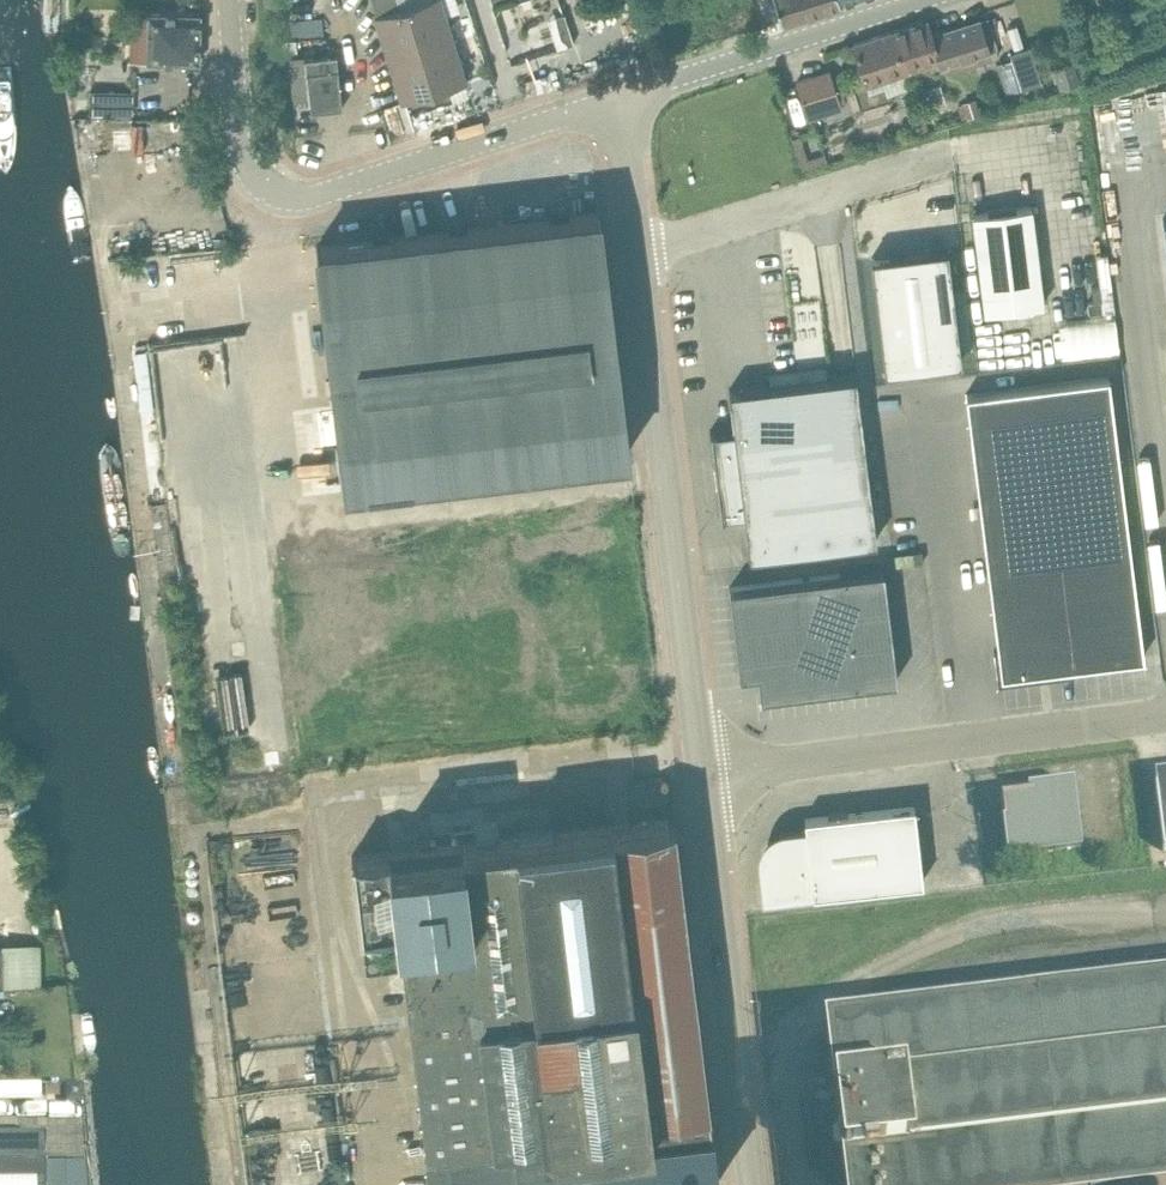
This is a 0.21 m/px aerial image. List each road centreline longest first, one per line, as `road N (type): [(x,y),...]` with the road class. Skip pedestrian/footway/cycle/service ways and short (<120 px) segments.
road 1 (unclassified): [(704,774),(620,100)]
road 2 (unclassified): [(620,100),(320,197),(275,197),(252,179),(240,150),(227,0)]
road 3 (unclassified): [(704,774),(1165,715)]
road 4 (unclassified): [(754,1184),(704,774)]
road 5 (unclassified): [(917,0),(620,100)]

